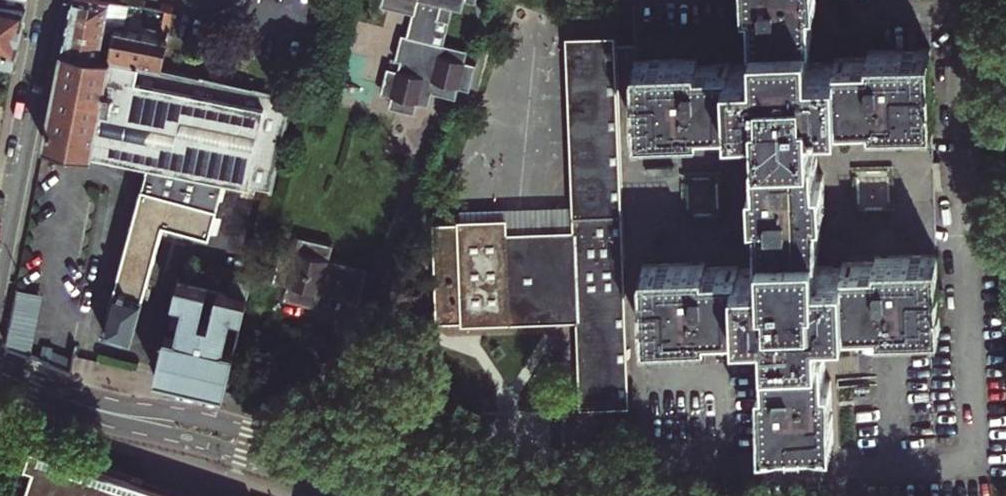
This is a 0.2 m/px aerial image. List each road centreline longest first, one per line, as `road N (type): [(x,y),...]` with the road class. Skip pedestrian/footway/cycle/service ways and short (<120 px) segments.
road 1 (tertiary): [(437,495),(0,373)]
road 2 (residential): [(0,284),(55,0)]

